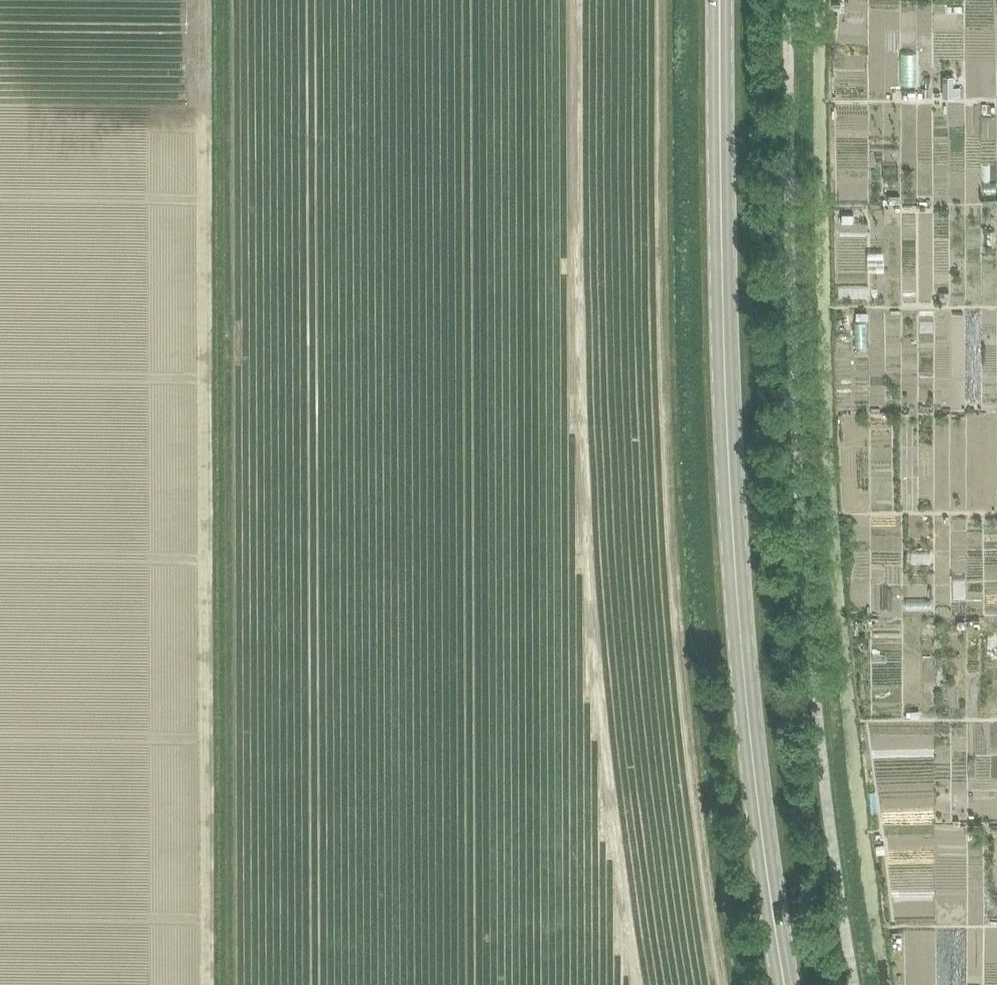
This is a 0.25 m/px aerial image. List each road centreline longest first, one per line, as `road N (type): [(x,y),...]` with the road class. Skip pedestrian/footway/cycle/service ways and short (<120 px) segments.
road 1 (primary): [(784,984),(733,535),(720,0)]

